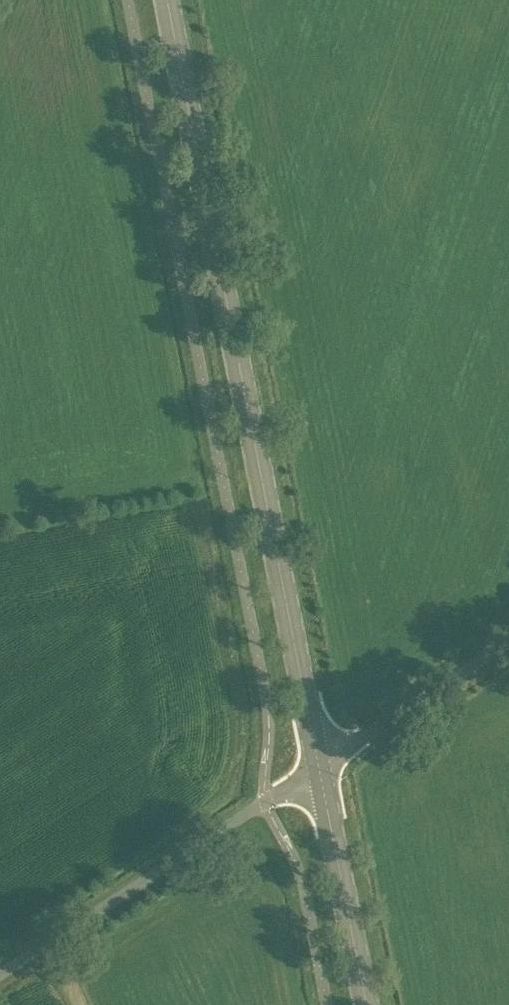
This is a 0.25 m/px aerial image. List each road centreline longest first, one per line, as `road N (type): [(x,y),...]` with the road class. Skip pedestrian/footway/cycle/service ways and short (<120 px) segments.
road 1 (secondary): [(320,765),(169,0)]
road 2 (unclassified): [(0,972),(320,765)]
road 3 (secondary): [(373,1004),(320,765)]
road 4 (unclassified): [(320,765),(508,641)]

